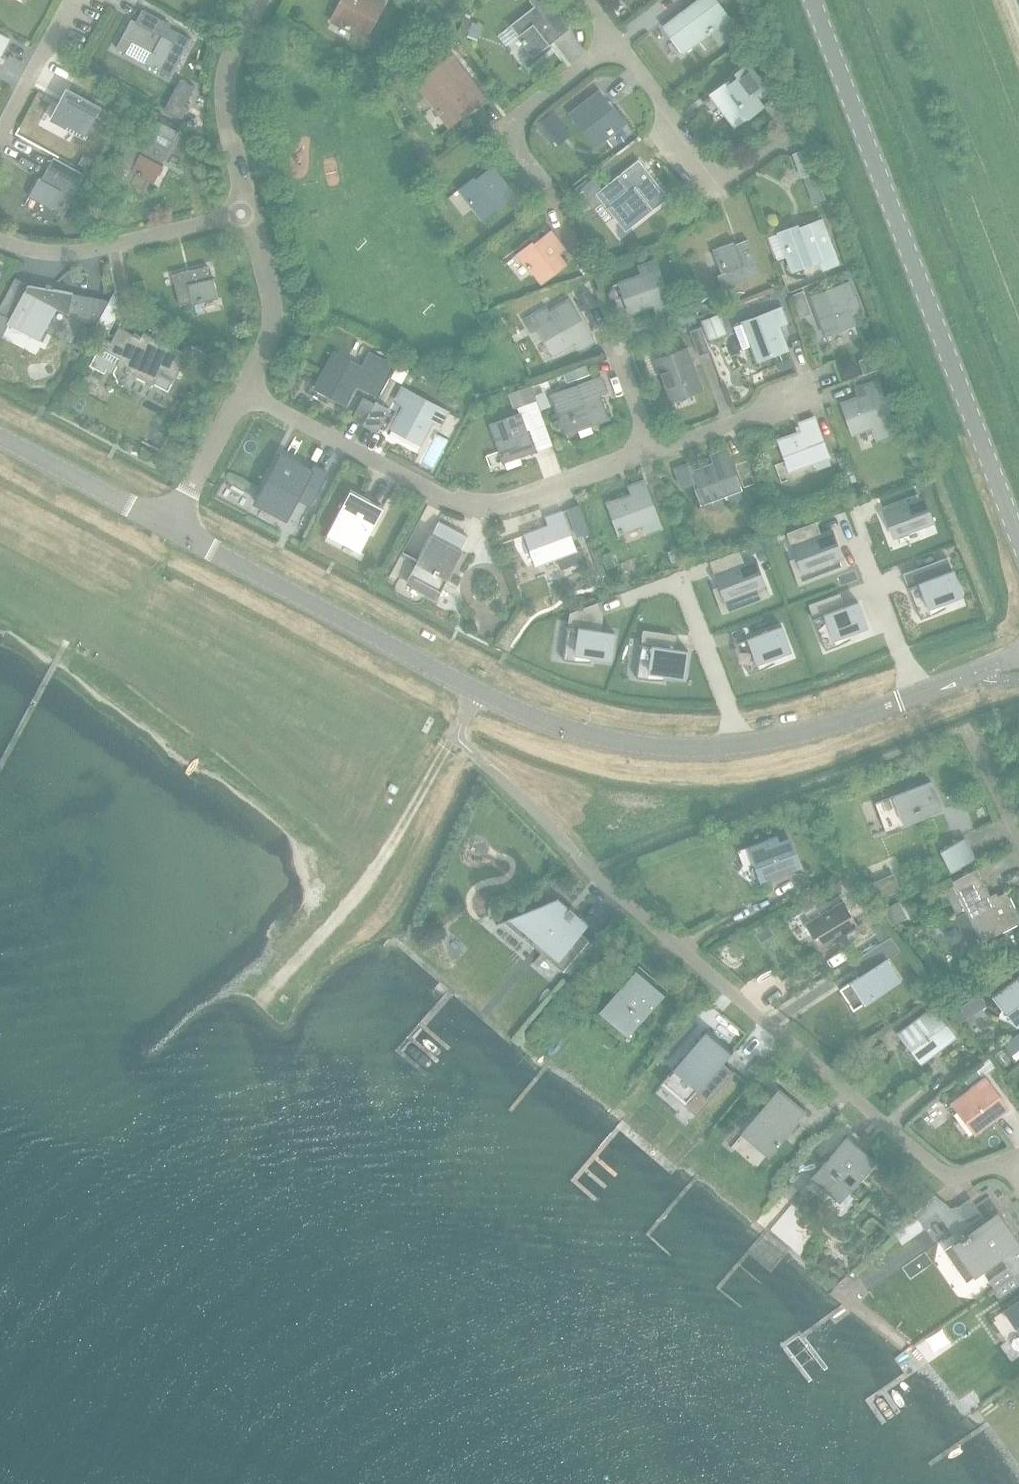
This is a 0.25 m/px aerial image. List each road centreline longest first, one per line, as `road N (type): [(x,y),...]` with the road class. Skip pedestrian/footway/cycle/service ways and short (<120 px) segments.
road 1 (tertiary): [(1018,654),(820,729),(730,747),(653,747),(542,720),(477,691),(170,526)]
road 2 (tertiary): [(1018,544),(812,0)]
road 3 (residential): [(1004,1161),(949,1178),(649,923)]
road 4 (residential): [(245,391),(443,497),(473,504),(654,452)]
road 5 (residential): [(793,134),(737,175),(711,172),(617,40)]
road 6 (residential): [(249,214),(88,250),(21,248),(0,237)]
road 7 (residential): [(249,214),(224,85),(260,0)]
road 8 (residential): [(553,193),(511,134),(515,116),(617,40)]
road 9 (unclassified): [(170,526),(0,435)]
road 10 (residential): [(245,391),(267,336),(269,303),(249,214)]
road 11 (residential): [(654,452),(811,389)]
road 12 (residential): [(0,130),(70,0)]

